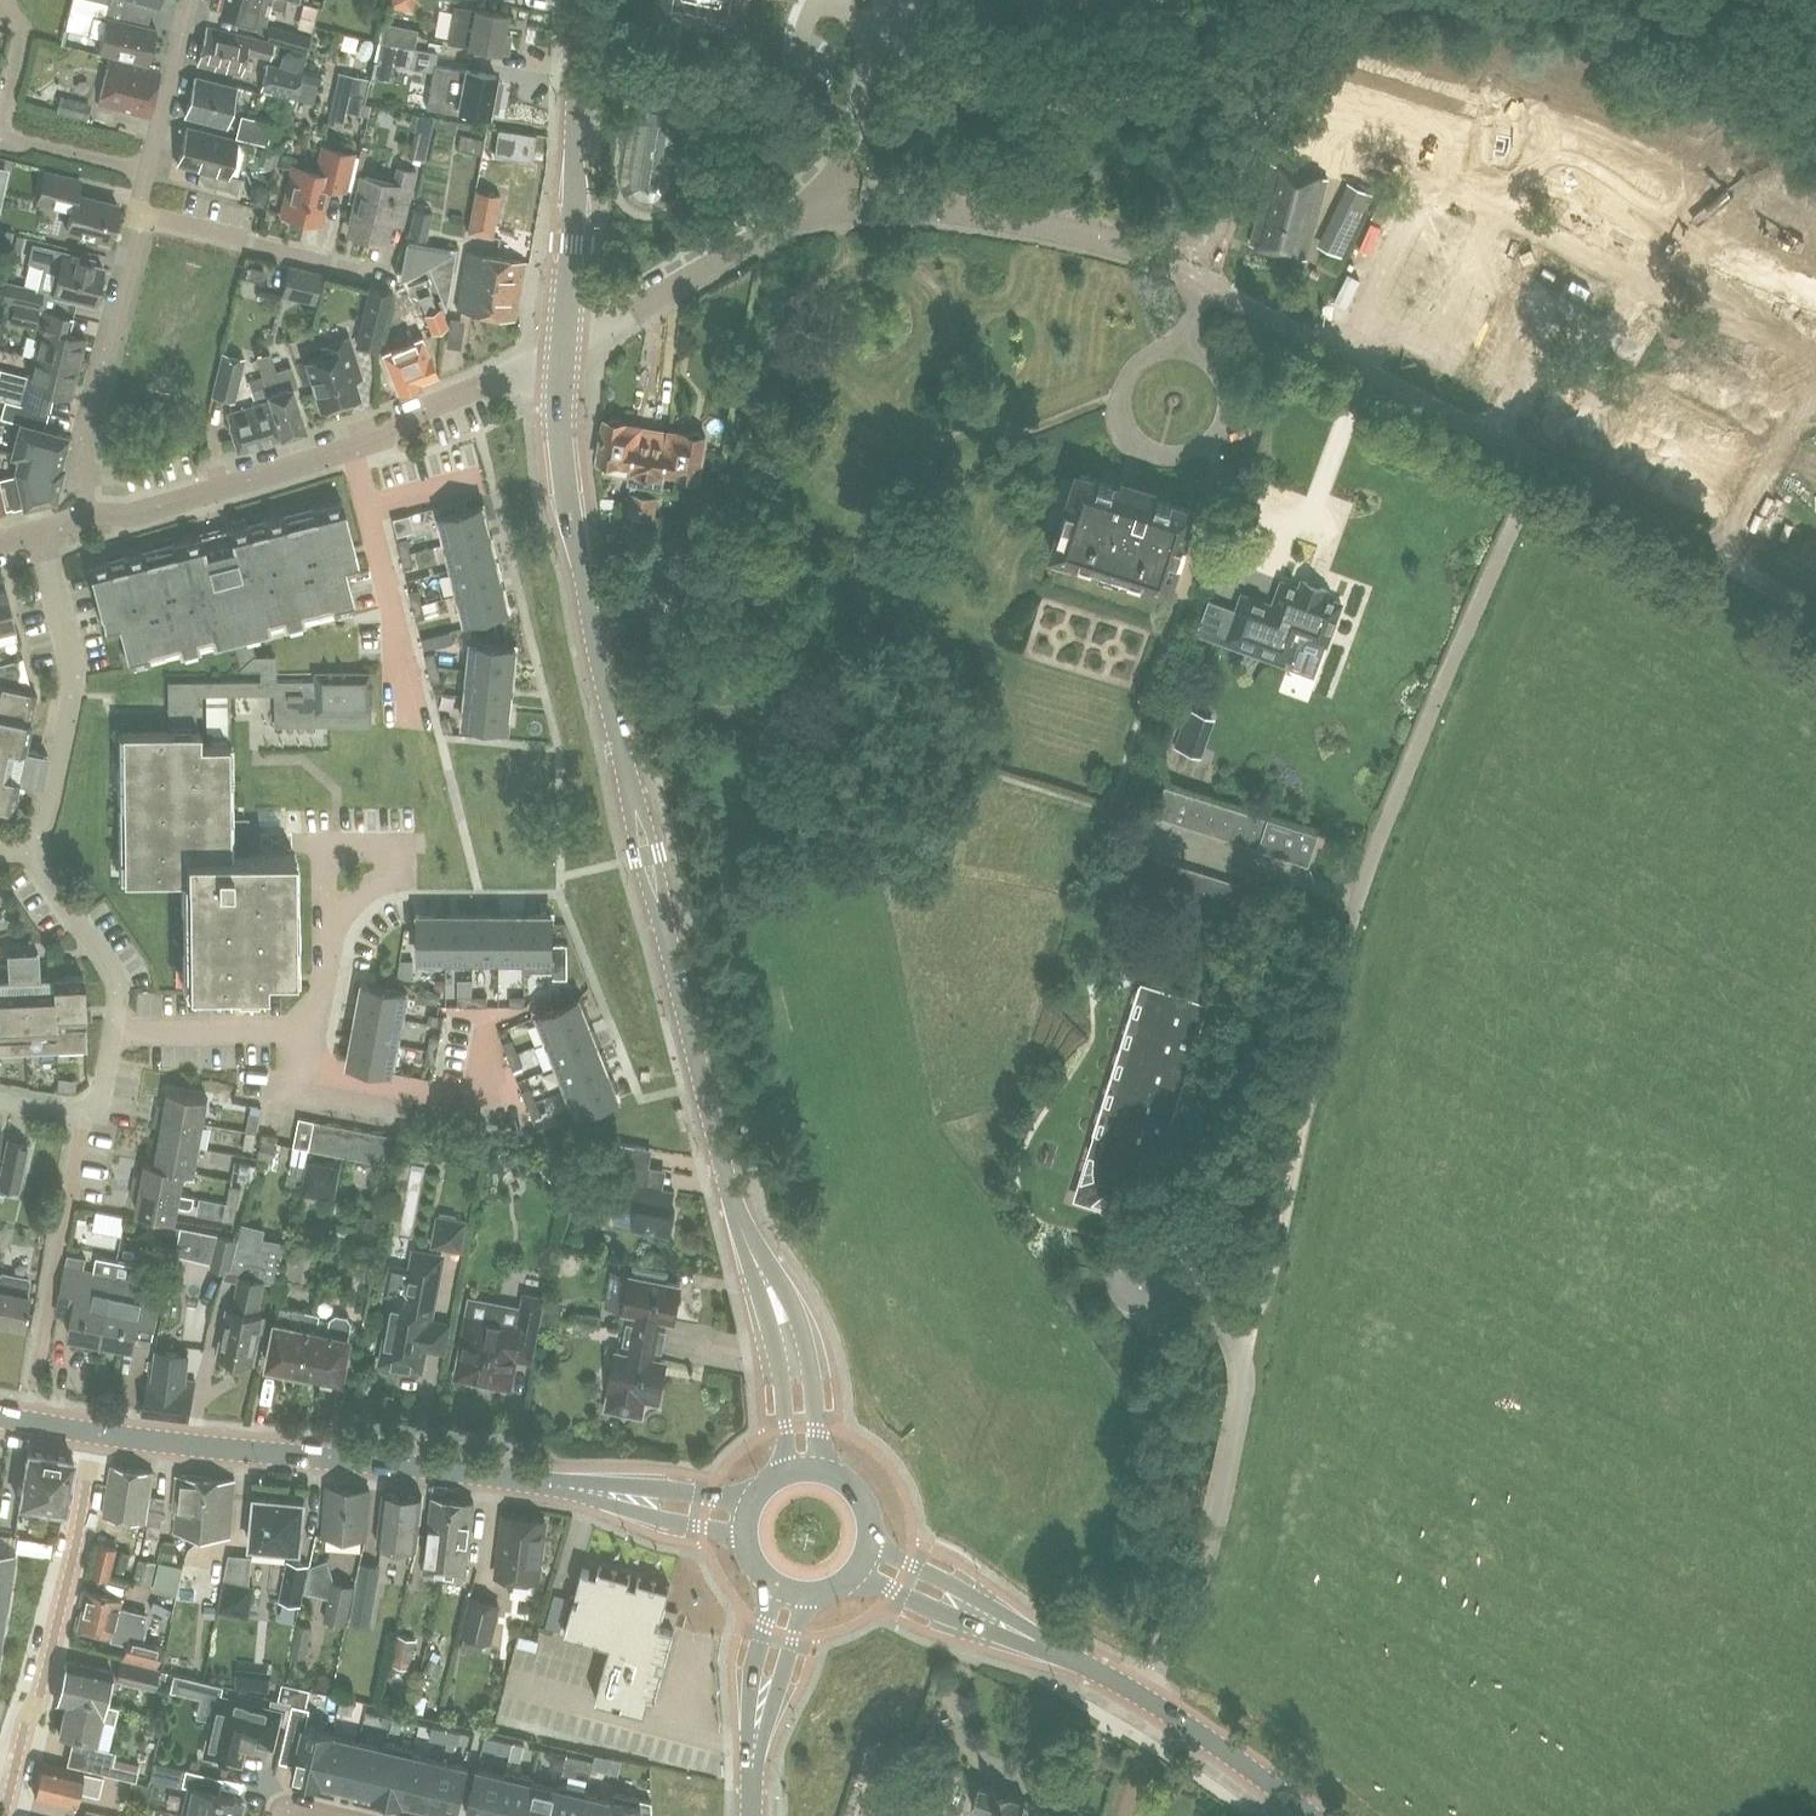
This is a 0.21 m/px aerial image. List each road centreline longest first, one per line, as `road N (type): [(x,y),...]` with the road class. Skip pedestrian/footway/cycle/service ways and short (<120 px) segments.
road 1 (secondary): [(806,1473),(787,1329),(740,1218),(565,483),(561,354)]
road 2 (residential): [(561,354),(831,203),(967,209),(1195,267)]
road 3 (tertiary): [(750,1523),(375,1459),(91,1432)]
road 4 (residential): [(1139,1696),(1213,1541),(1243,1405),(1238,1337),(1222,1312),(1201,1290),(1161,1281)]
road 5 (unclassified): [(1358,899),(1542,462)]
road 6 (track): [(1238,1337),(1264,1292),(1358,899)]
road 7 (residential): [(1542,462),(1233,299),(1195,267)]
road 8 (secondary): [(579,0),(561,354)]
road 9 (residential): [(91,1432),(18,1760)]
road 10 (residential): [(30,847),(45,815),(72,690),(69,645),(42,530)]
road 11 (residential): [(1815,614),(1542,462)]
road 12 (residential): [(141,217),(81,437),(90,515)]
road 13 (secondary): [(1139,1696),(867,1556)]
road 14 (residential): [(290,1026),(292,1065),(476,1098),(487,1020)]
road 15 (residential): [(1184,345),(1140,359),(1124,386),(1125,418),(1144,445),(1177,457),(1213,446),(1234,414),(1230,376)]
road 16 (residential): [(1195,267),(1221,224),(1295,0)]
road 17 (residential): [(90,515),(123,515),(314,466),(355,447)]
road 18 (residential): [(401,281),(141,217)]
road 19 (unclassified): [(1358,899),(1131,829),(1131,813)]
road 20 (unclassified): [(367,500),(418,725)]
road 21 (secondary): [(752,1815),(767,1669),(795,1594)]
road 22 (residential): [(355,447),(561,354)]
road 23 (residential): [(190,0),(141,217)]
road 24 (secondary): [(1312,1815),(1139,1696)]
road 25 (residential): [(112,1032),(115,983),(30,847)]
road 26 (residential): [(323,926),(395,874),(397,847),(321,846)]
road 27 (residential): [(112,1032),(290,1026)]
road 28 (unclassified): [(367,500),(489,473)]
road 29 (secondary): [(867,1556),(868,1516),(859,1498),(826,1476),(806,1473)]

